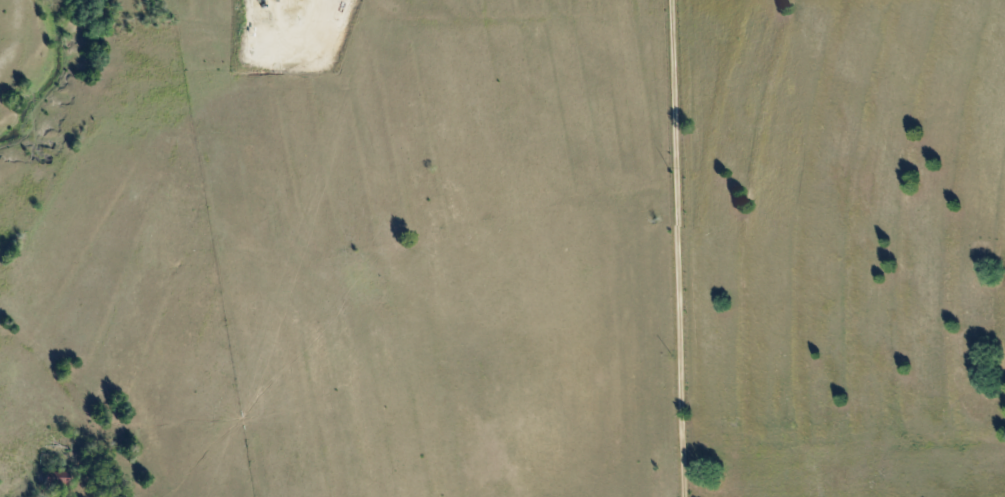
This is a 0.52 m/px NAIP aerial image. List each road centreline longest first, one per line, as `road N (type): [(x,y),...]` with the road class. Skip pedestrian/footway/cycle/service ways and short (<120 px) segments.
road 1 (residential): [(684,496),(671,0)]

